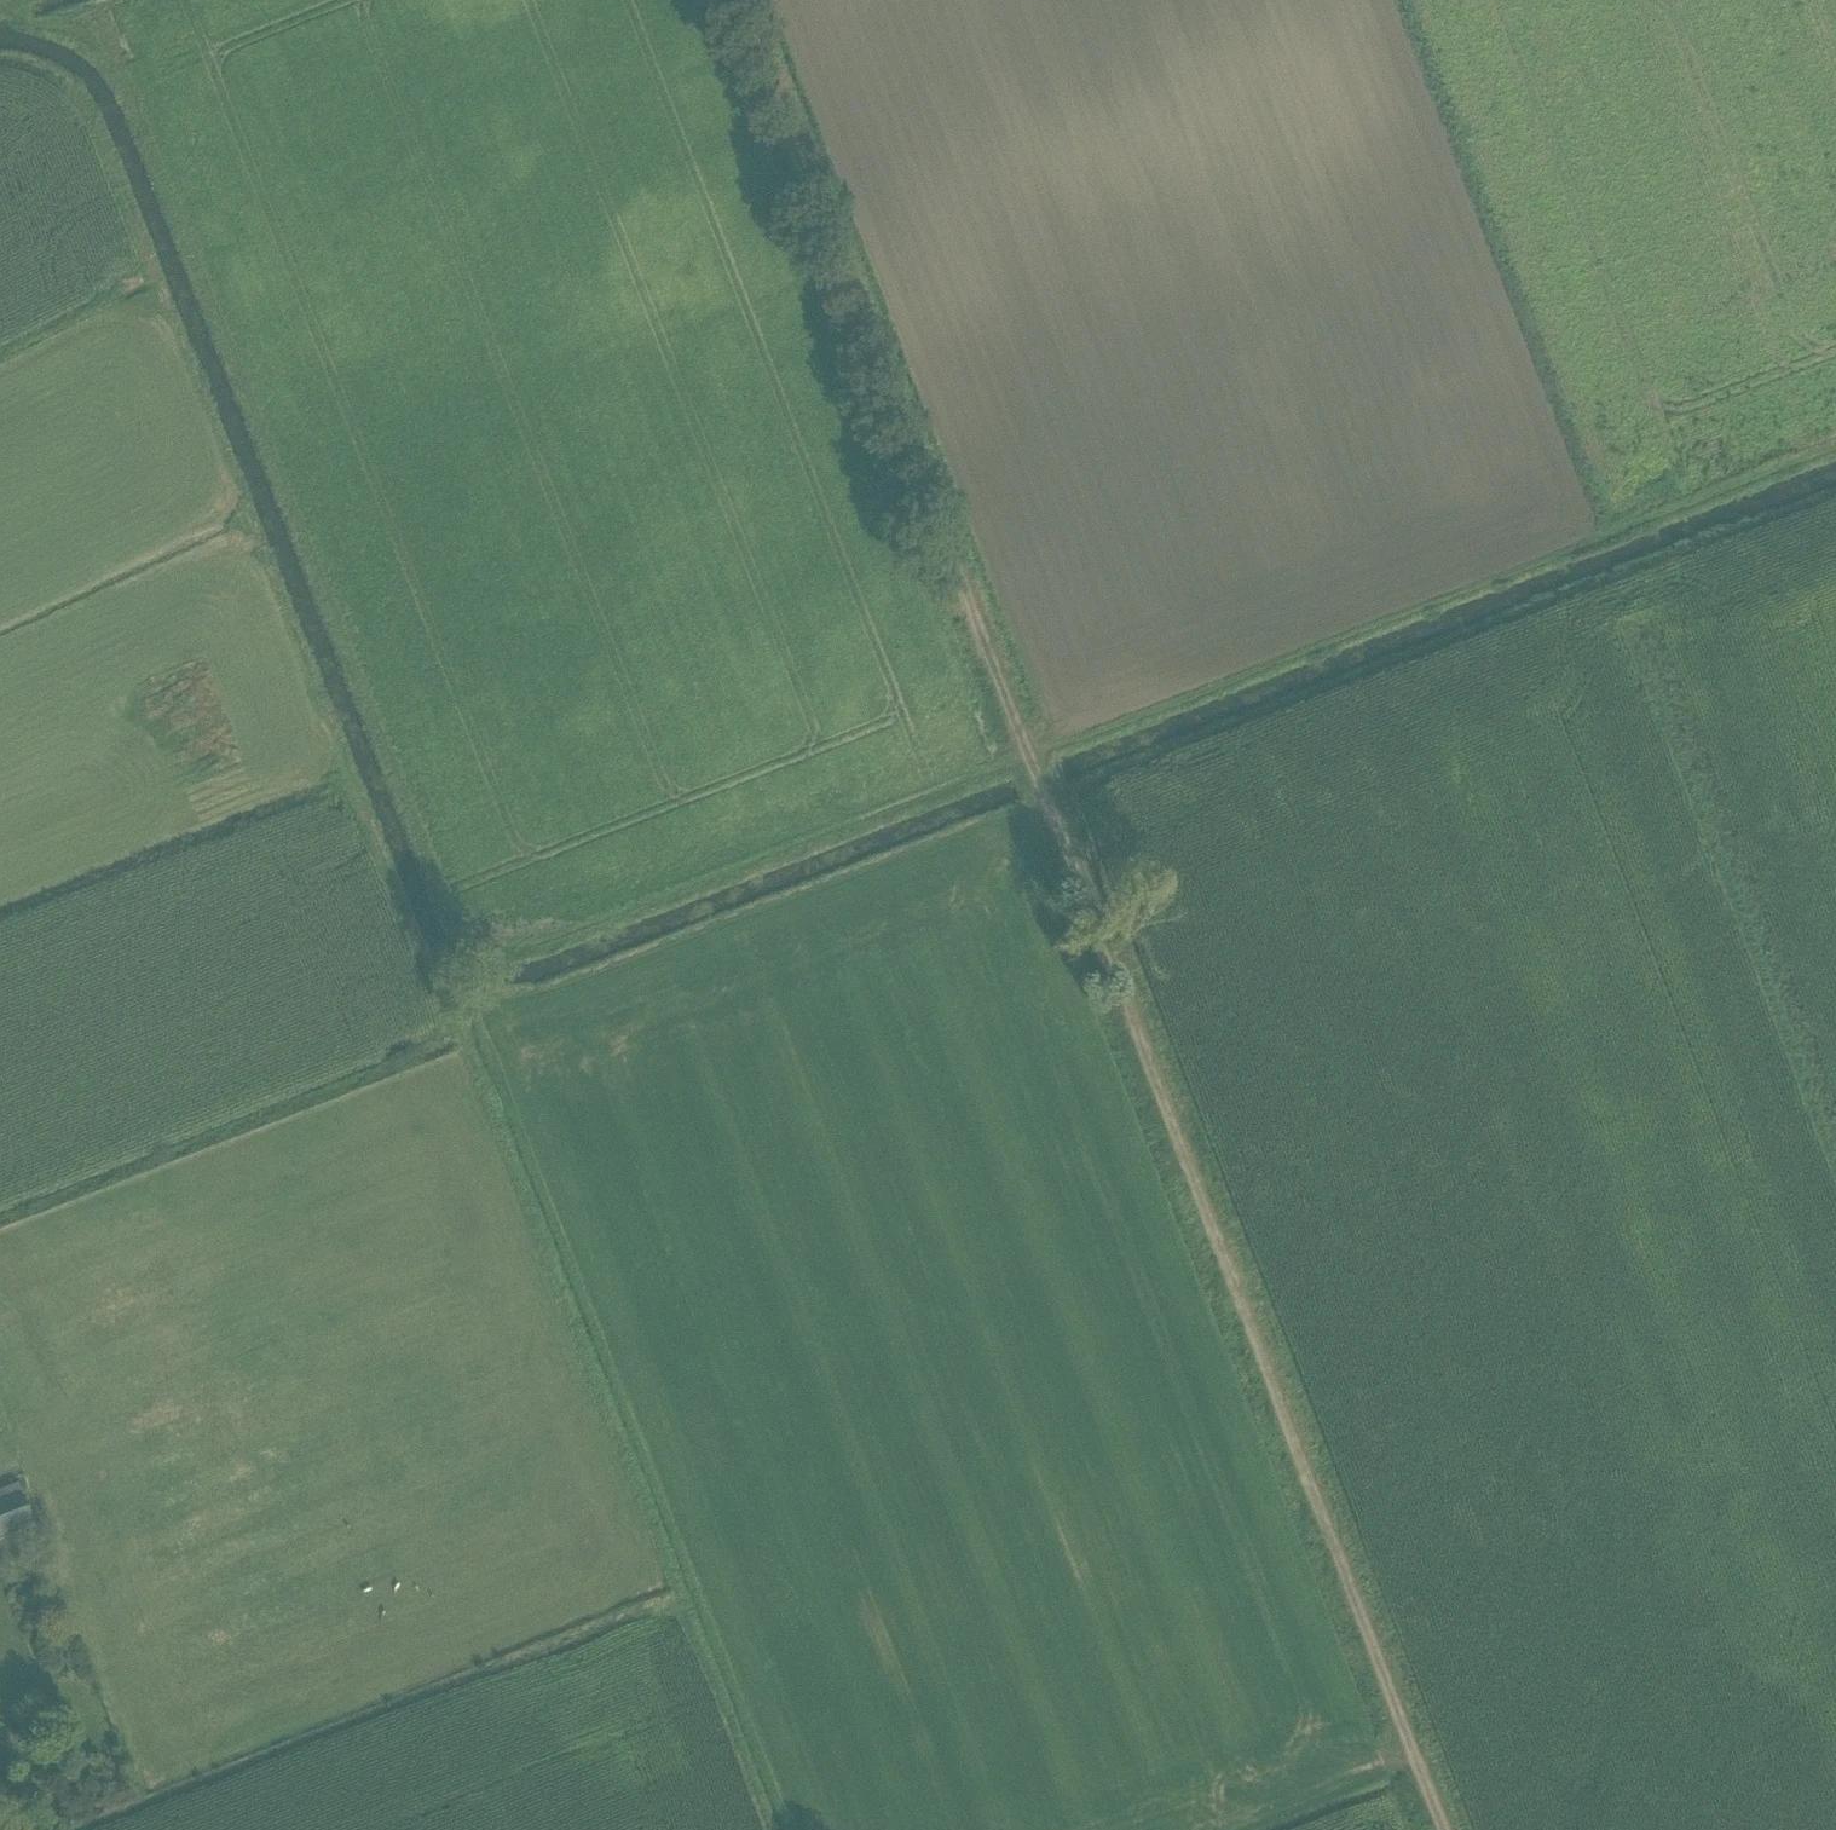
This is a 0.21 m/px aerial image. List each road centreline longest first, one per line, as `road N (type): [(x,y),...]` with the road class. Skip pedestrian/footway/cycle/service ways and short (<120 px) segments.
road 1 (track): [(752,0),(1028,751),(1447,1829)]

